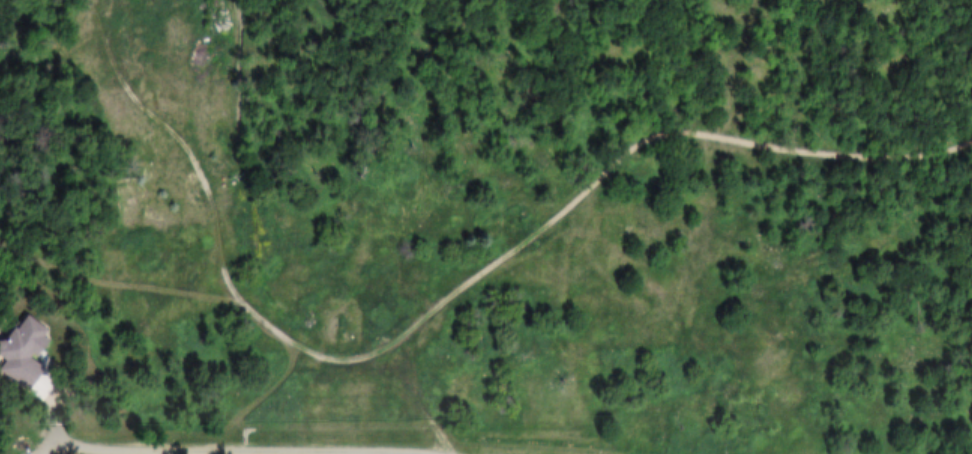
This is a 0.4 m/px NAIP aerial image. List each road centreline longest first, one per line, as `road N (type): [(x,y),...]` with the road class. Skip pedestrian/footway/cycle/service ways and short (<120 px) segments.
road 1 (track): [(189,135),(237,291),(292,337),(336,355),(377,356),(482,271),(533,250),(655,134),(690,126),(798,148),(887,149),(971,135)]
road 2 (track): [(469,453),(394,365),(377,356)]

